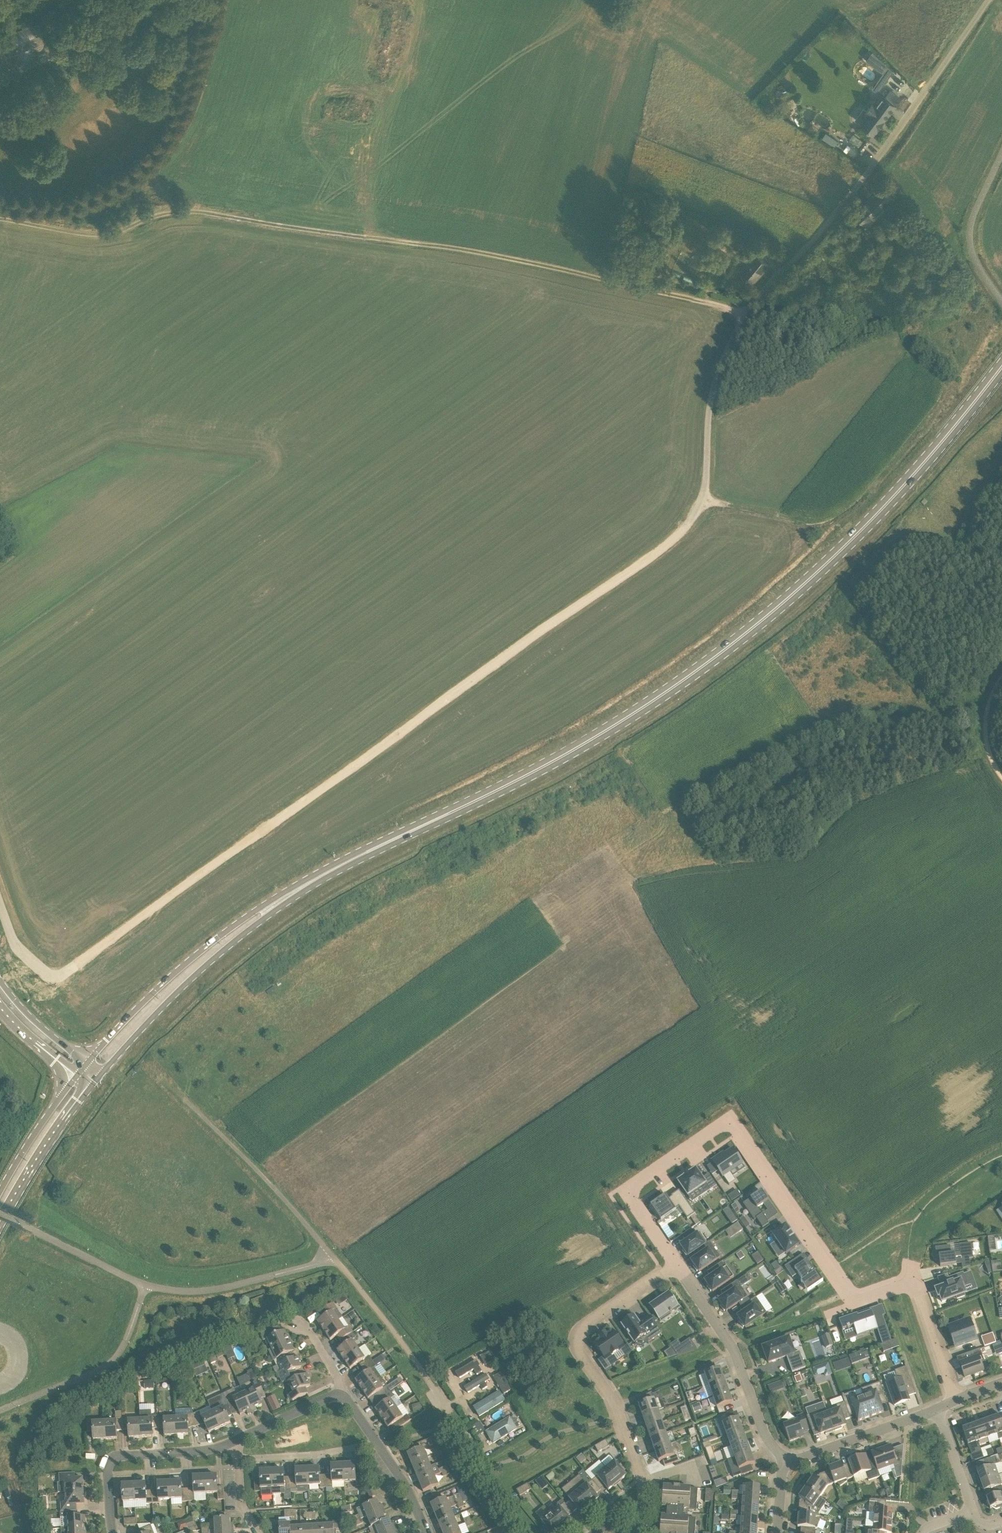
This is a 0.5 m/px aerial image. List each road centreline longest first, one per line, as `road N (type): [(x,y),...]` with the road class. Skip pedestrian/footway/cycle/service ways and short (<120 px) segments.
road 1 (unknown): [(541,0),(560,97),(549,178),(515,261),(478,307),(326,406),(239,484),(134,537),(93,580),(30,620),(0,664)]
road 2 (track): [(686,528),(63,975),(45,973),(18,949),(0,906)]
road 3 (primary): [(1001,367),(875,518),(737,640),(569,752),(367,852)]
road 4 (unclassified): [(686,528),(705,501),(718,388),(750,319),(877,166),(989,0)]
road 5 (unknown): [(0,444),(21,416),(45,404),(206,377),(313,323),(359,239),(370,199),(387,64)]
road 6 (residential): [(960,1398),(918,1280),(855,1301),(729,1122),(627,1192),(662,1245)]
road 7 (unknown): [(354,0),(324,10),(306,29),(267,226),(247,260),(156,303),(0,326)]
road 8 (residential): [(528,1532),(366,1291),(186,1101)]
road 9 (primary): [(96,1081),(217,956),(367,852)]
road 10 (primary): [(367,852),(238,922),(87,1062)]
road 11 (residential): [(676,1266),(578,1330),(580,1348),(618,1410),(642,1485),(640,1532)]
road 12 (unknown): [(268,219),(559,270)]
road 13 (track): [(771,649),(898,535),(1001,563)]
road 14 (unknown): [(0,552),(58,473),(228,440)]
road 15 (residential): [(784,1463),(769,1444),(736,1355),(676,1266)]
road 16 (residential): [(239,1441),(124,1455),(110,1465),(114,1532)]
road 17 (track): [(559,270),(750,319)]
road 18 (primary): [(0,1228),(96,1081)]
road 19 (residential): [(427,1532),(407,1489),(340,1392)]
road 20 (residential): [(784,1463),(937,1409)]
road 21 (unknown): [(428,243),(374,349),(353,370)]
road 22 (primary): [(74,1079),(0,1191)]

